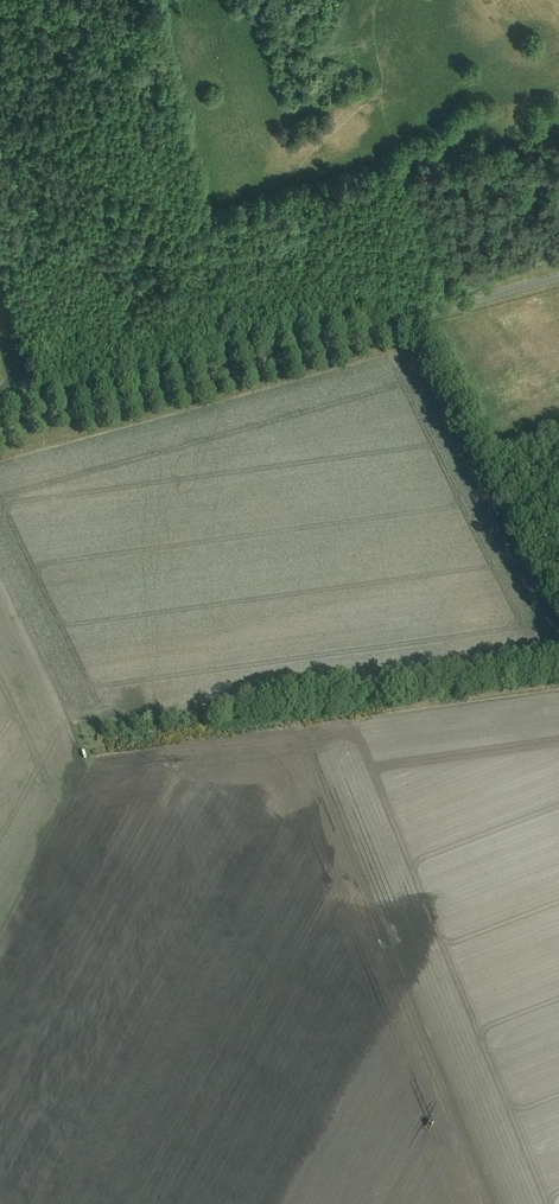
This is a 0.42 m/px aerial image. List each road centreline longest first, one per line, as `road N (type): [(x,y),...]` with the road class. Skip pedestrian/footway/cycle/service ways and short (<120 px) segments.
road 1 (track): [(558,684),(221,731)]

